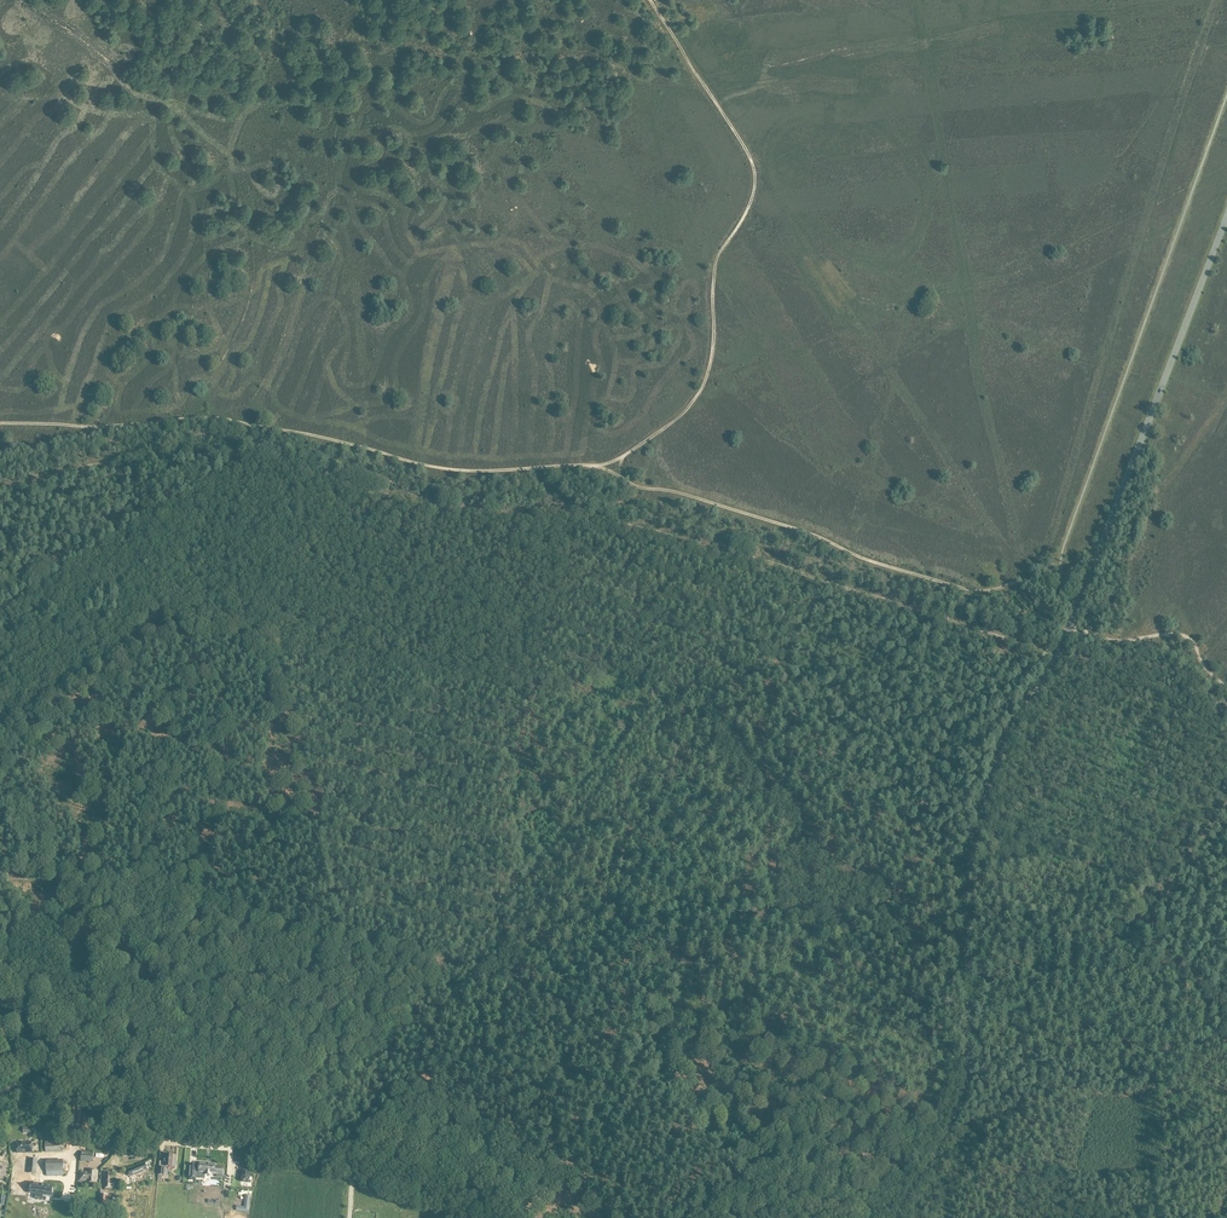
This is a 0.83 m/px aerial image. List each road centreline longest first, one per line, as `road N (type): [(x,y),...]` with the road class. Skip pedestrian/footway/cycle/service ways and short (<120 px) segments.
road 1 (track): [(1045,653),(772,562),(597,516),(451,510),(213,449),(140,453),(0,488)]
road 2 (tertiary): [(899,1217),(965,1093),(964,902),(988,795),(1068,630),(1226,216)]
road 3 (track): [(0,880),(161,883),(301,927),(422,952),(554,1009),(632,1065),(802,1217)]
road 4 (track): [(0,423),(213,418),(457,470),(596,465)]
road 5 (track): [(596,465),(662,430),(702,387),(713,349),(718,255),(754,194),(749,155),(650,0)]
road 6 (unclassified): [(525,1217),(239,1100),(42,1080),(0,1093)]
road 7 (track): [(456,969),(772,562)]
road 8 (track): [(596,465),(639,487),(717,504),(949,584),(980,591),(1026,582),(1057,597)]
road 9 (track): [(529,876),(509,787),(513,712),(582,514)]
road 10 (track): [(1226,1049),(1222,1001),(1159,956),(1151,915),(1162,885),(1226,802)]
road 11 (track): [(235,453),(0,594)]
road 12 (track): [(969,1049),(1028,1050),(1156,1076),(1226,1036)]
road 13 (track): [(1226,687),(1180,634),(1085,635)]
road 14 (track): [(1226,714),(1164,666),(1088,661)]

